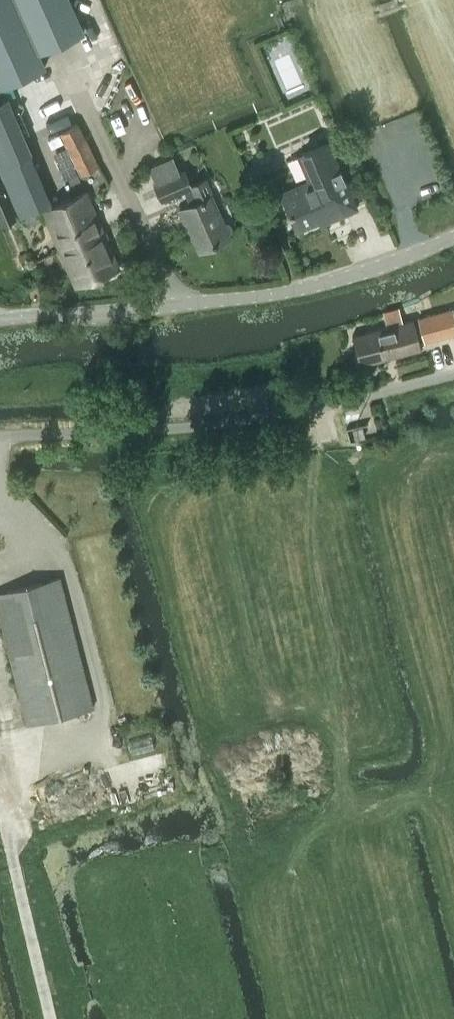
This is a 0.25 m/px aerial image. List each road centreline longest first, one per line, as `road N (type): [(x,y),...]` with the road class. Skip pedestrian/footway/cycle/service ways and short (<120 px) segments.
road 1 (track): [(47,997),(113,975),(107,893),(276,846),(347,798),(453,785)]
road 2 (unclassified): [(0,318),(272,294),(453,236)]
road 3 (residential): [(0,435),(263,416),(453,372)]
road 4 (track): [(331,459),(293,483),(347,798)]
road 5 (track): [(52,1018),(0,806)]

